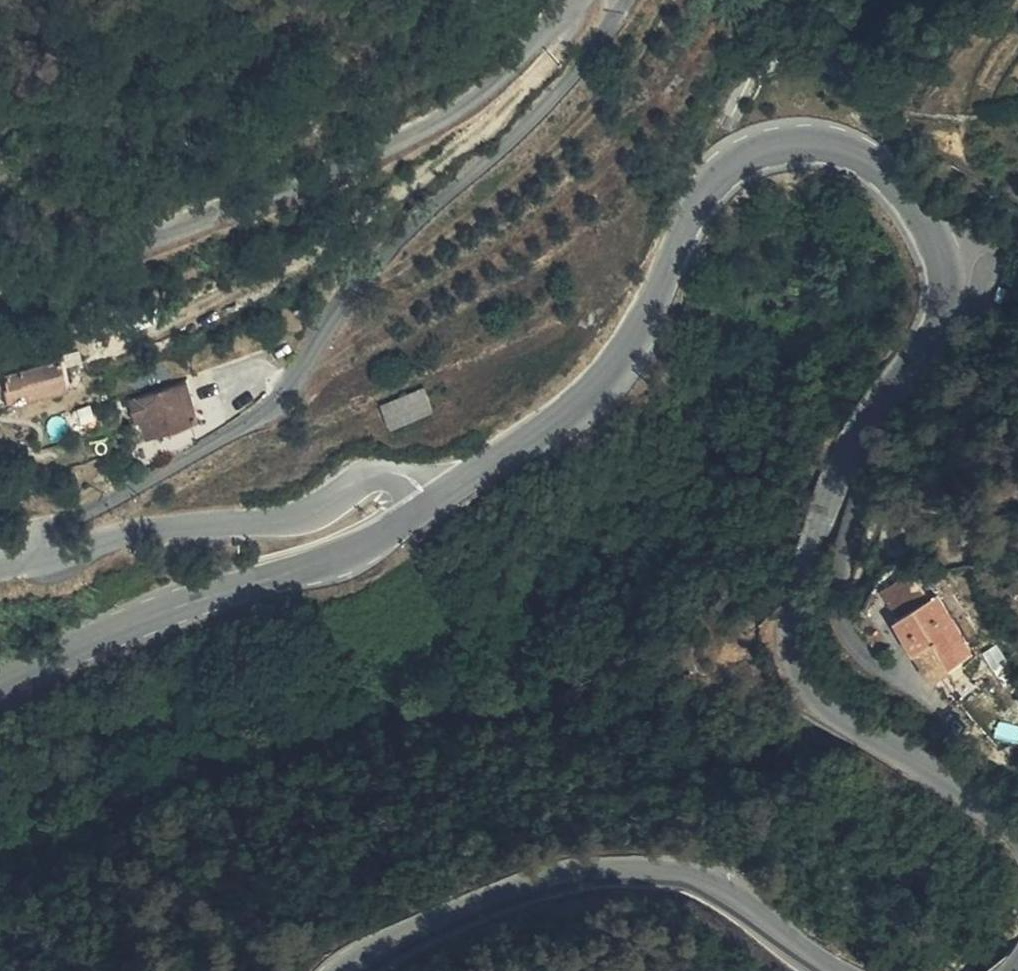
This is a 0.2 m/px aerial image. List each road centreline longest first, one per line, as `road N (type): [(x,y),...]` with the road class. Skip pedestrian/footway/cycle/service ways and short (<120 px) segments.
road 1 (tertiary): [(432,504),(601,392),(636,345),(703,193),(724,171),(786,147),(850,149),(923,216),(939,282),(937,311),(926,345),(859,438),(837,486),(801,578),(799,633),(807,659),(861,718),(1017,828)]
road 2 (residential): [(17,565),(35,536),(260,418),(381,249),(539,121),(620,17),(624,0)]
road 3 (residential): [(585,0),(561,32),(474,106),(295,205),(0,275)]
road 4 (tertiary): [(818,970),(722,897),(616,874),(561,879),(352,970)]
road 5 (tertiary): [(0,682),(225,593),(306,571),(432,504)]
road 6 (tertiary): [(17,565),(130,536),(290,521),(380,476),(401,477),(432,504)]

